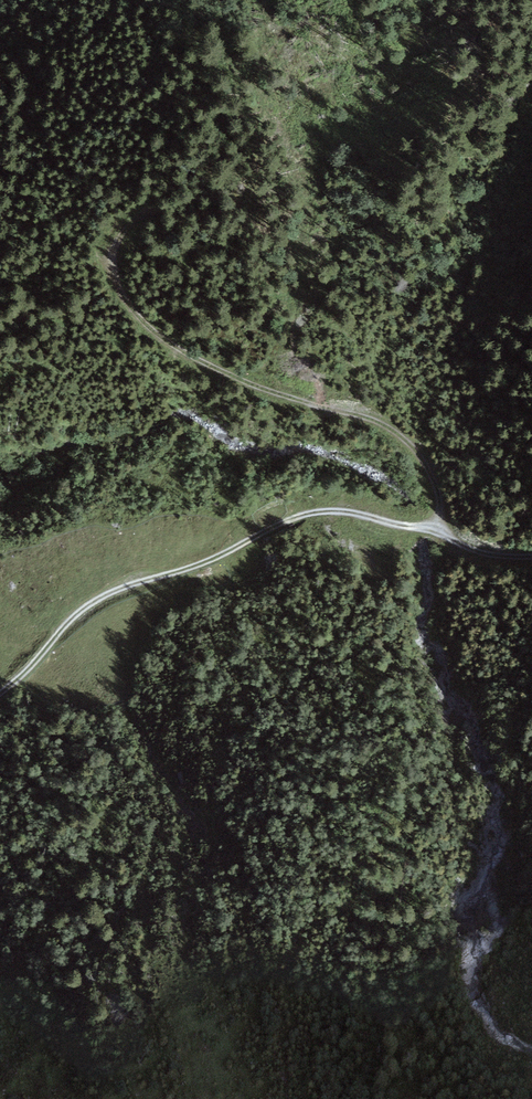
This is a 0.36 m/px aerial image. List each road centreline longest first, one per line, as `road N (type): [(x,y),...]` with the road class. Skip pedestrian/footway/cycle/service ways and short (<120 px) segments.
road 1 (track): [(437,532),(433,480),(405,438),(361,414),(288,400),(236,377),(163,339),(124,297),(109,268),(114,238),(144,211)]
road 2 (track): [(70,620),(102,598),(189,568),(313,509),(437,532),(501,555),(531,555)]

